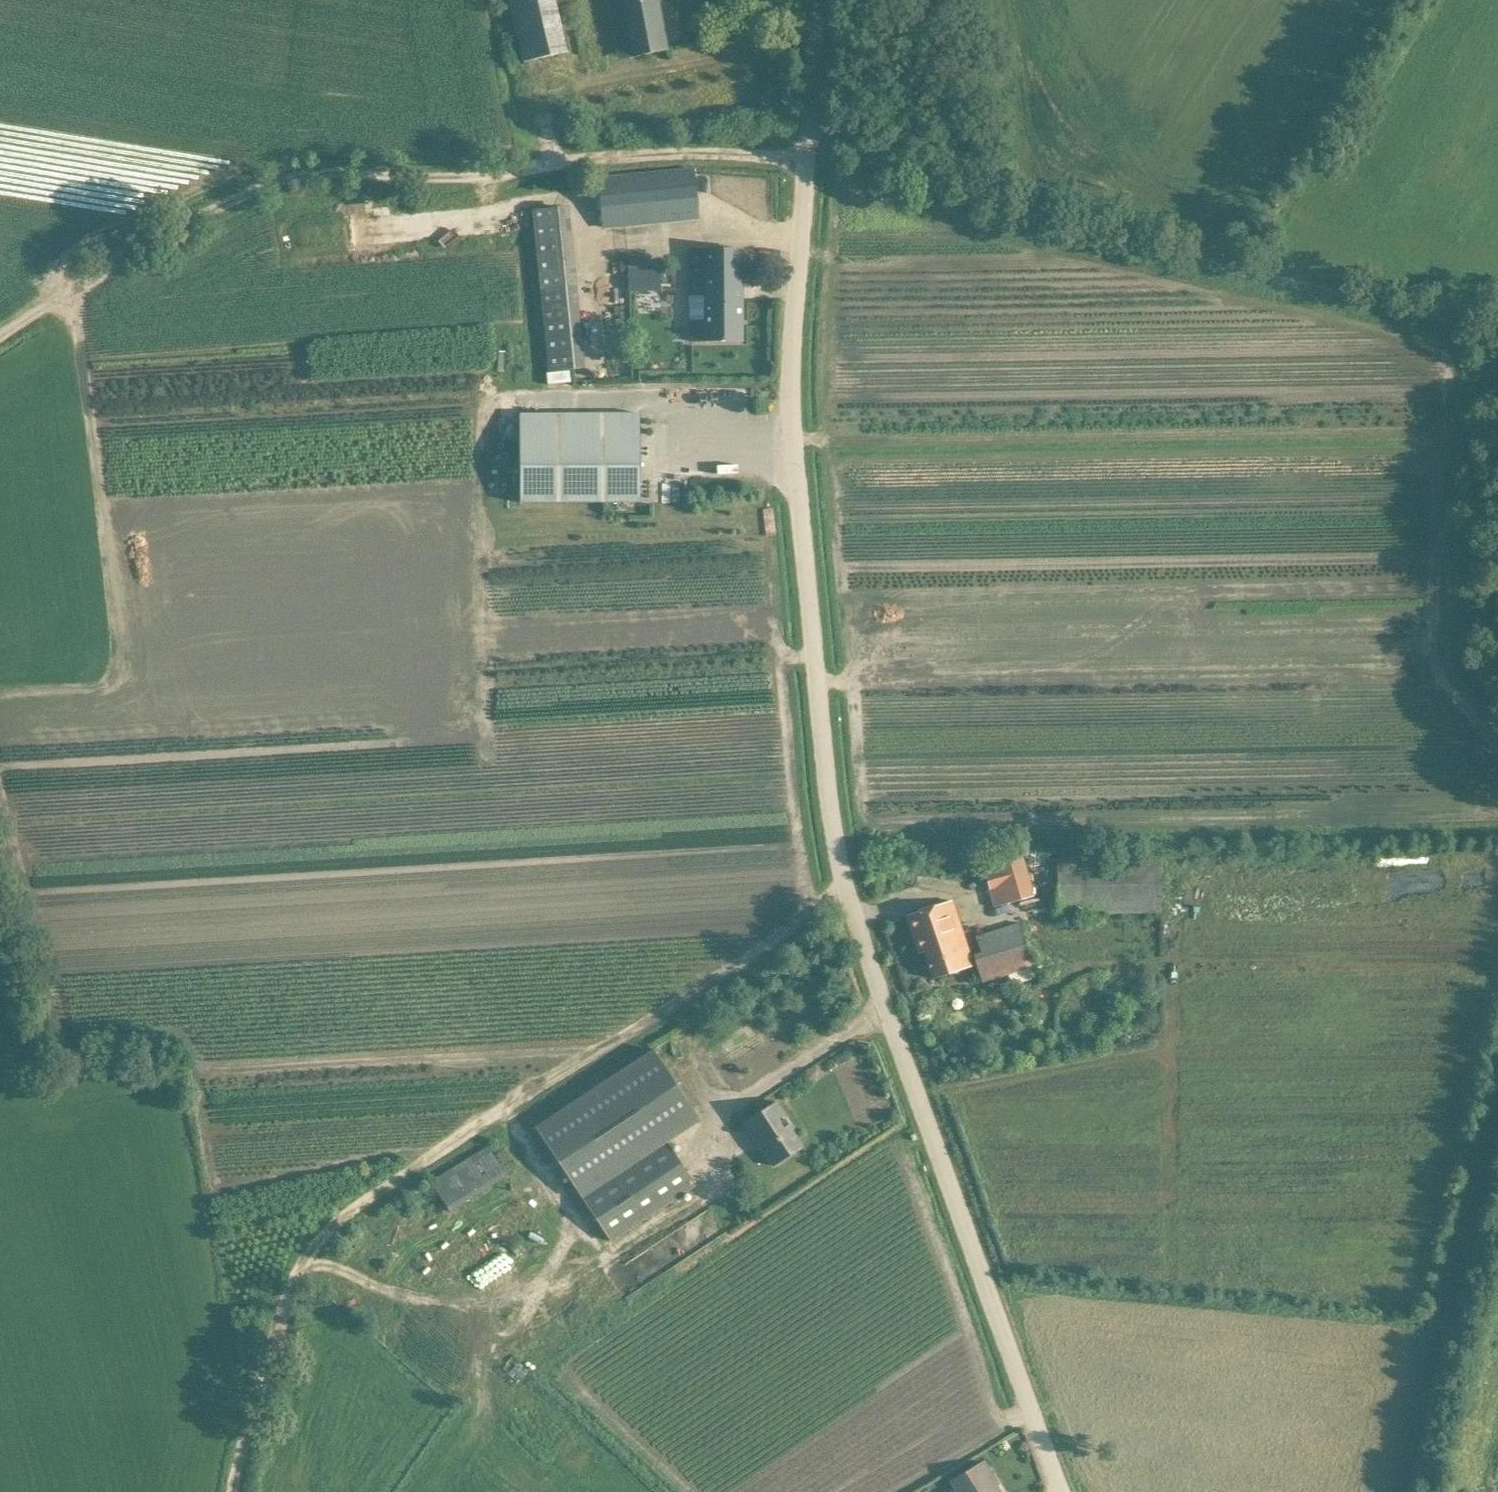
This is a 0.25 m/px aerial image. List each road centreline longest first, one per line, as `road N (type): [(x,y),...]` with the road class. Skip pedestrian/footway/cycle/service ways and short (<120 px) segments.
road 1 (unclassified): [(1066,1491),(889,1003),(843,816),(799,455),(813,121)]
road 2 (unclassified): [(1497,313),(1065,217),(813,121)]
road 3 (unclassified): [(813,121),(821,0)]

